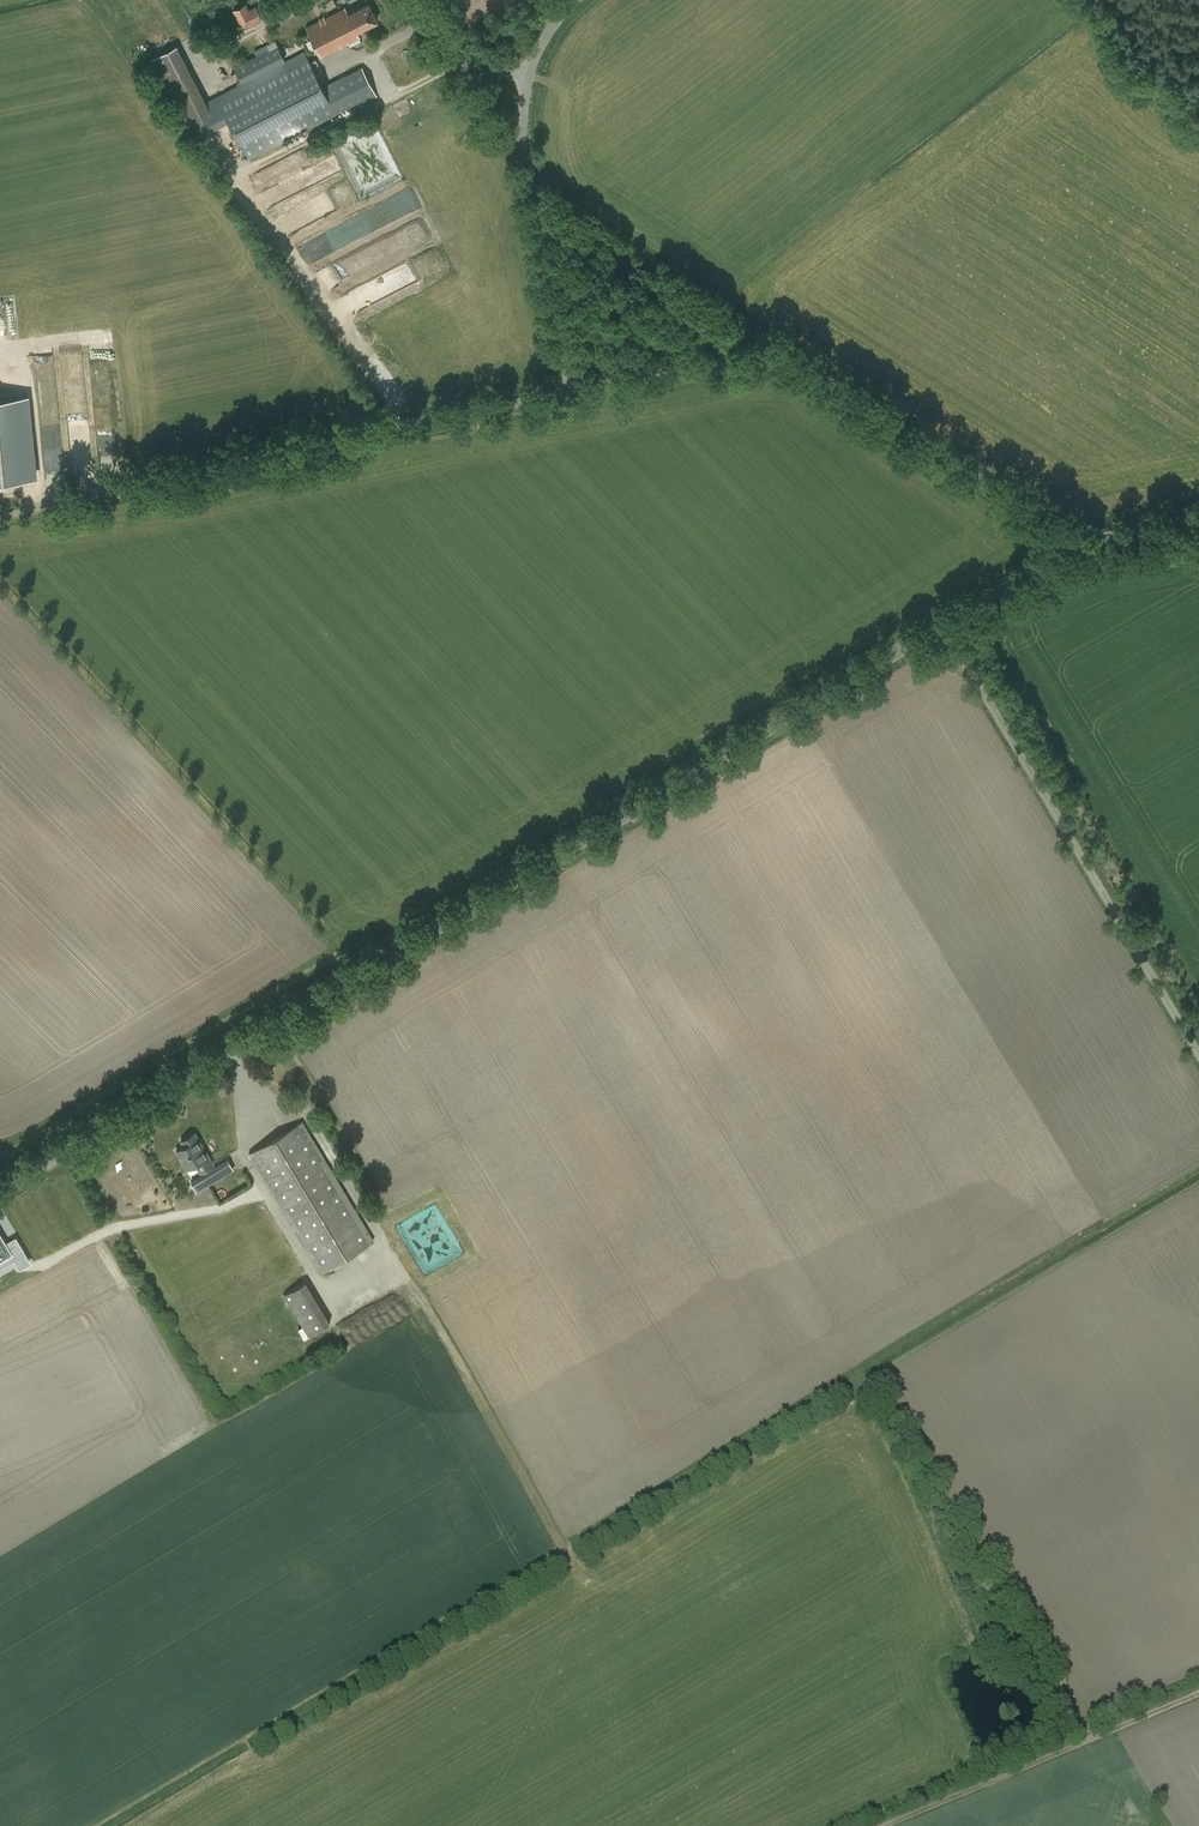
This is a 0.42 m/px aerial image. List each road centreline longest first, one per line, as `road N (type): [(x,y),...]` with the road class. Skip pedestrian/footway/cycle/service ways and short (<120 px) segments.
road 1 (unclassified): [(0,1191),(940,623)]
road 2 (unclassified): [(0,513),(575,391)]
road 3 (unclassified): [(575,391),(775,352),(1087,544)]
road 4 (unclassified): [(1198,1056),(940,623)]
road 5 (unclassified): [(575,391),(522,109),(538,45),(575,0)]
road 6 (track): [(883,1825),(1198,1692)]
road 7 (unclassified): [(940,623),(1087,544)]
road 8 (track): [(419,0),(454,50),(528,75)]

